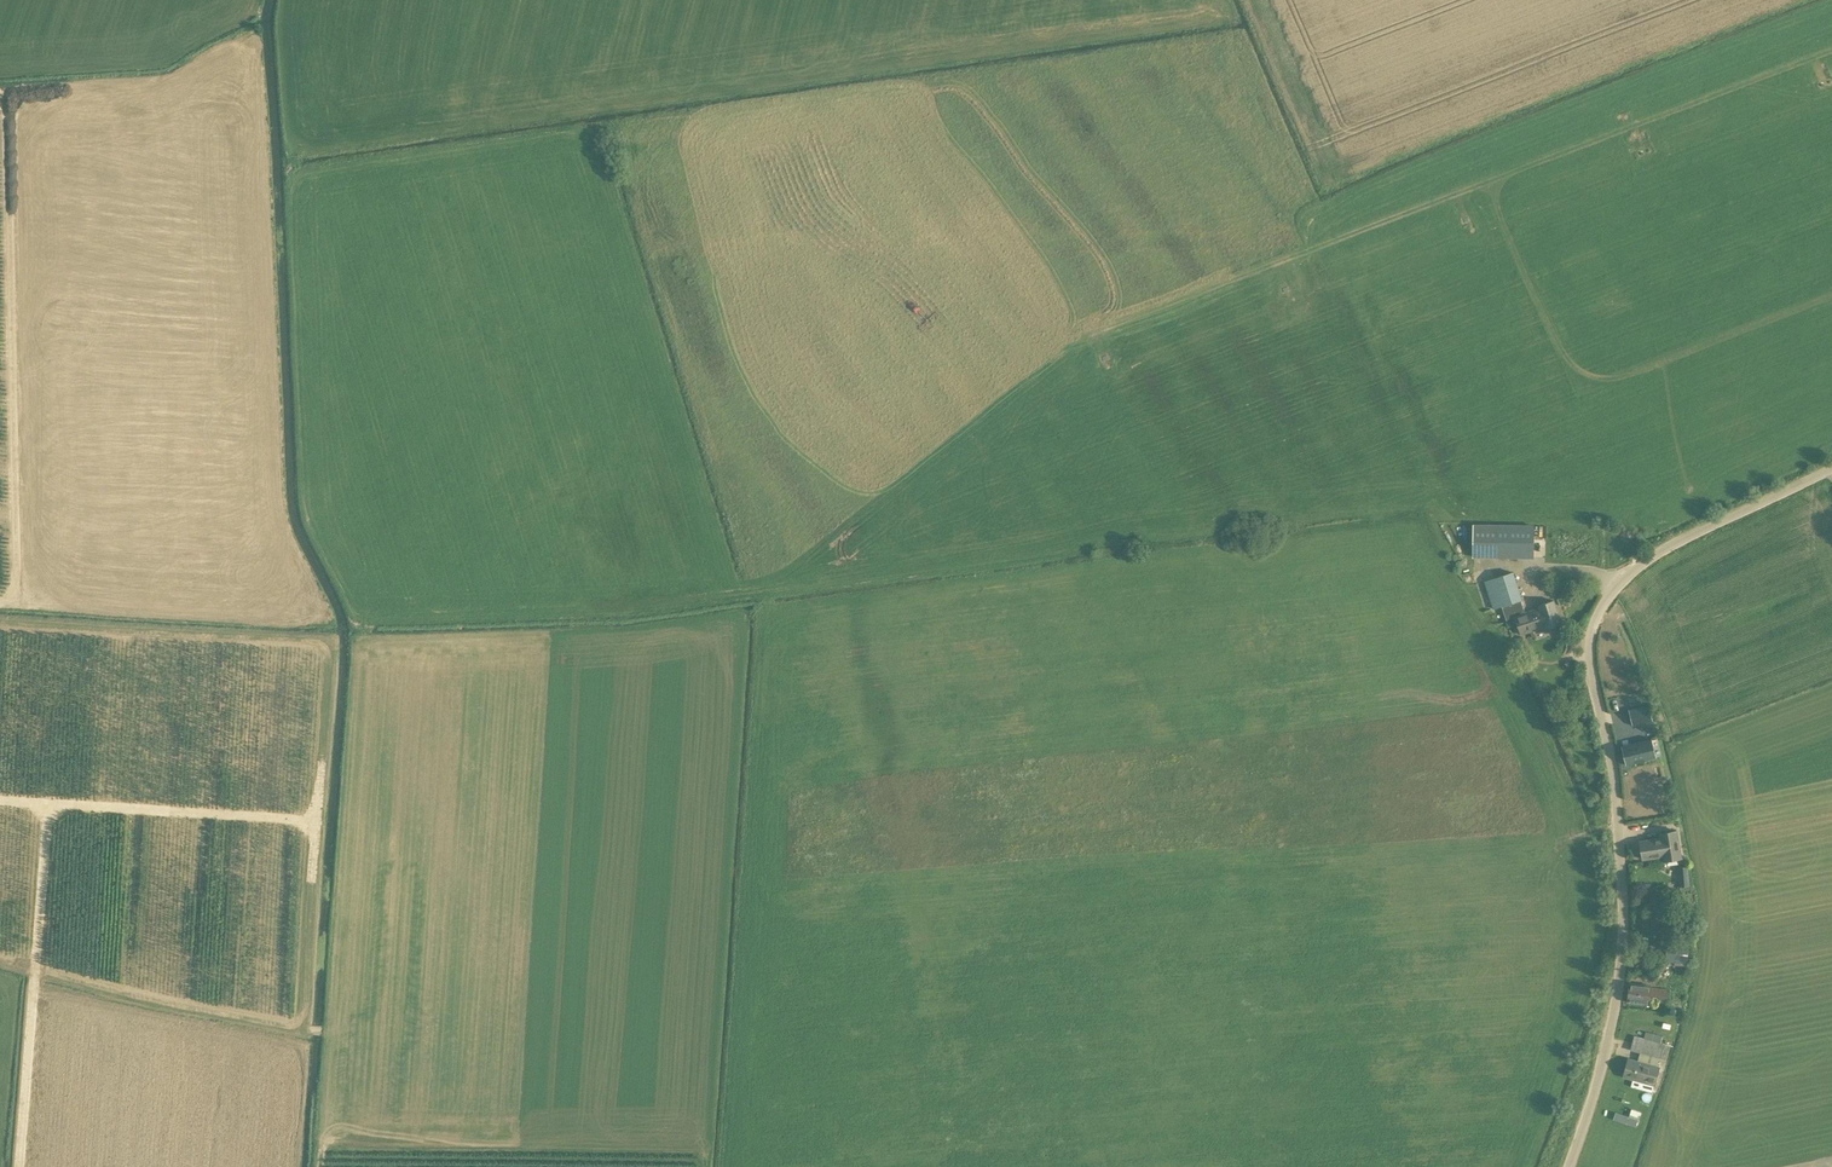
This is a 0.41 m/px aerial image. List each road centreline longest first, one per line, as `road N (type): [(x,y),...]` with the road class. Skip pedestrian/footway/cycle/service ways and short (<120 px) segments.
road 1 (unclassified): [(1569,1166),(1607,1056),(1624,923),(1615,769),(1592,678),(1592,628),(1618,584),(1662,550),(1831,469)]

